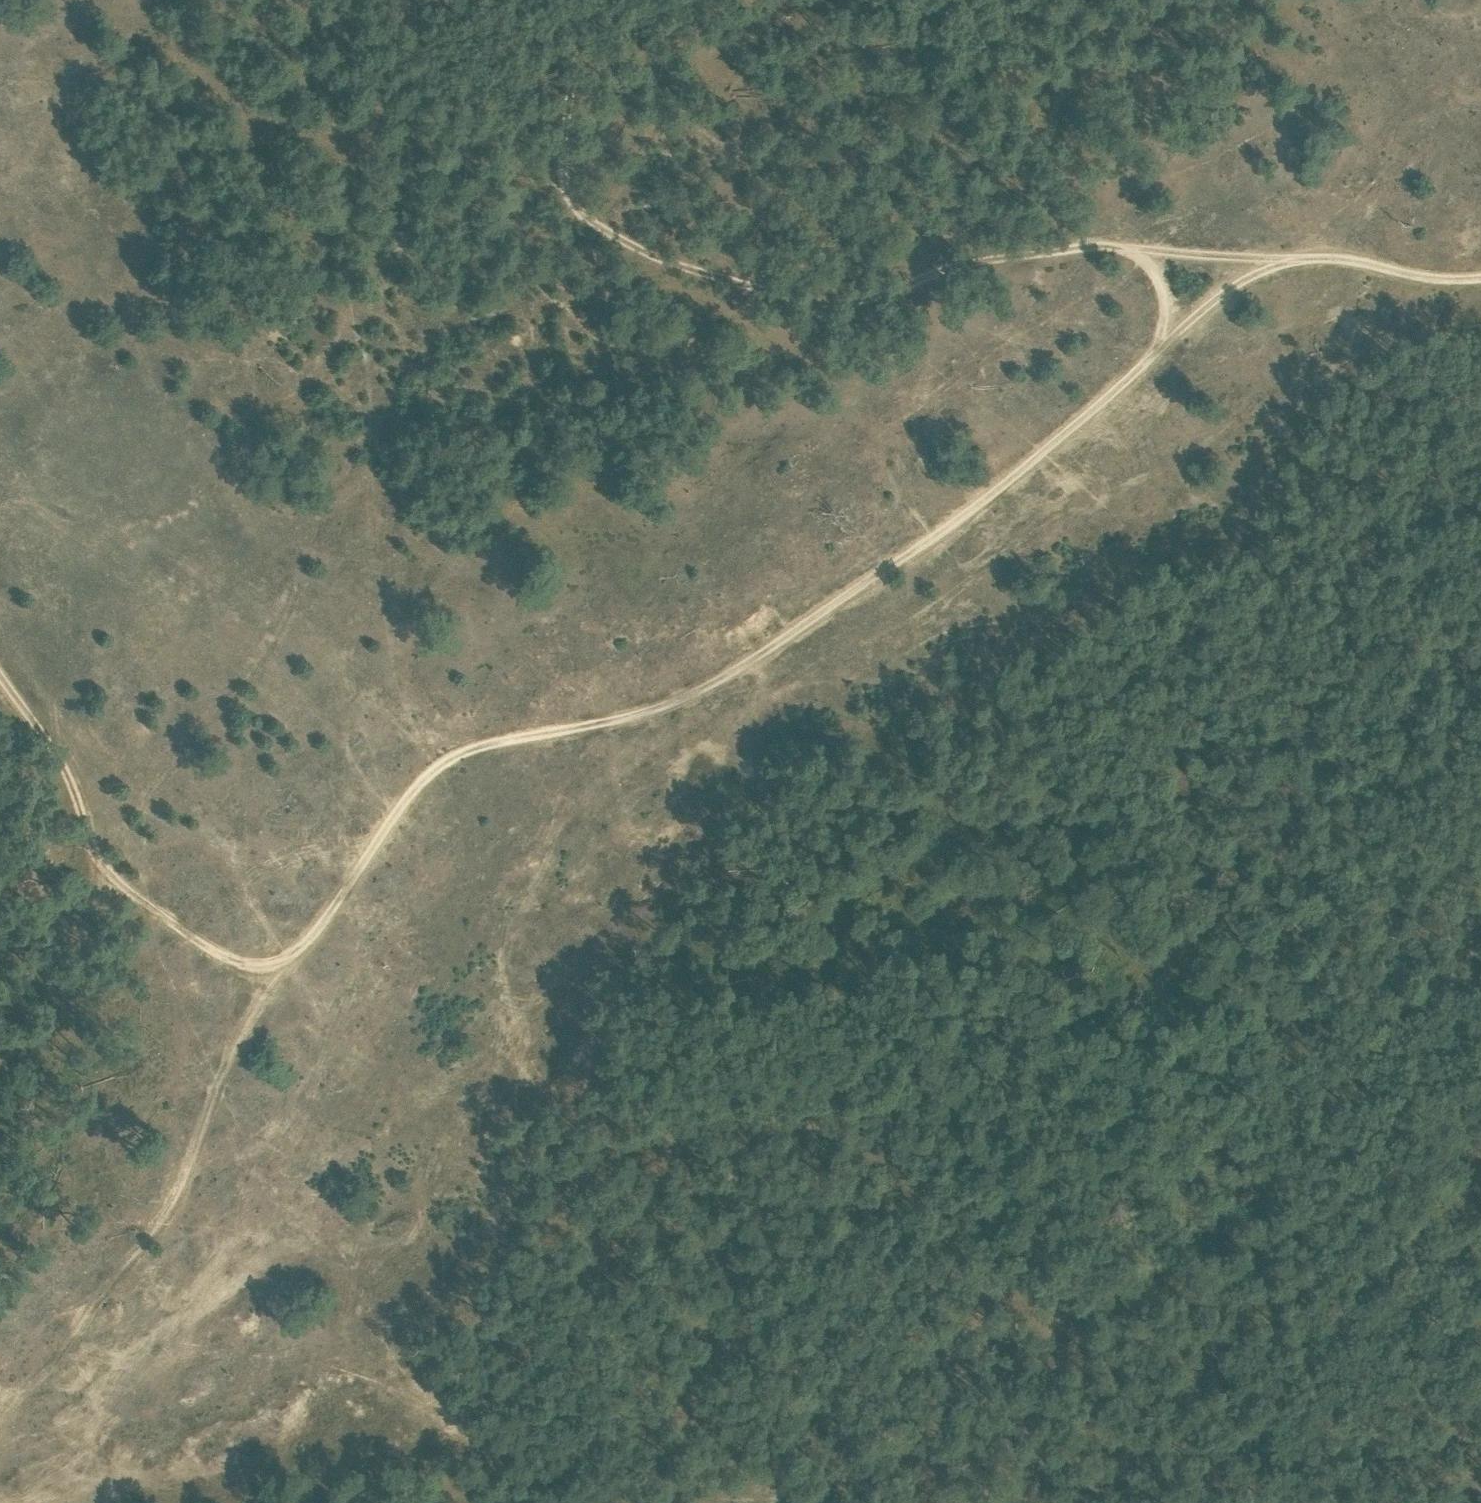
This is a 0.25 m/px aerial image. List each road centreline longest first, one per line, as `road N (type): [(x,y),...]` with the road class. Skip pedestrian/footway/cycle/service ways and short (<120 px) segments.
road 1 (track): [(1480,279),(1426,279),(1366,261),(1282,258),(1234,274),(1099,403),(914,553),(712,681),(623,721),(482,744),(429,765),(282,972),(264,977),(200,976),(142,940),(106,890),(74,790),(43,737),(0,695)]
road 2 (track): [(1282,258),(1189,260),(1090,244),(802,292),(686,270),(571,195),(562,150),(576,0)]
road 3 (track): [(282,972),(240,1037),(155,1234),(25,1380),(0,1384)]

